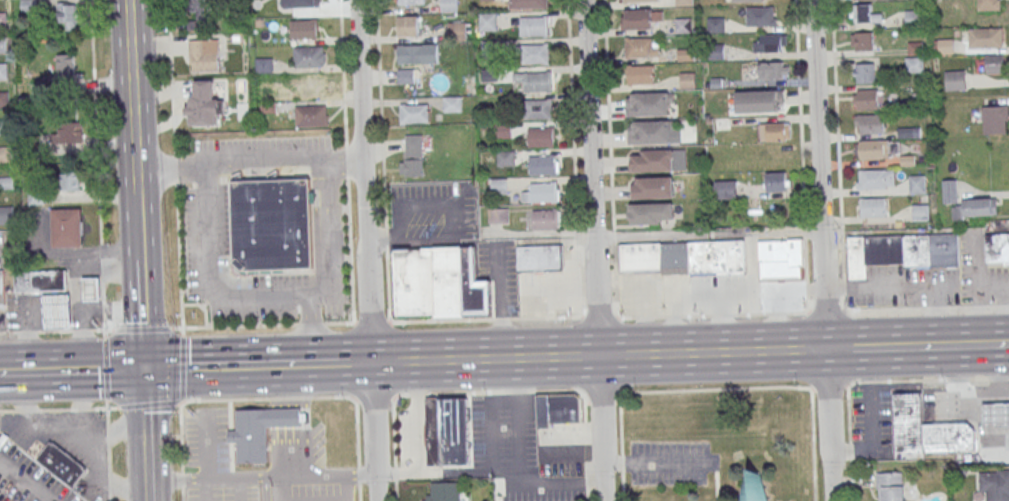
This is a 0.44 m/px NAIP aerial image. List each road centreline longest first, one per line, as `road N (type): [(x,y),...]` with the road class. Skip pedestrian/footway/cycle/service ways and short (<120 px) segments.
road 1 (residential): [(832,500),(811,0)]
road 2 (residential): [(606,500),(587,0)]
road 3 (primary): [(826,349),(372,362)]
road 4 (residential): [(377,500),(363,159)]
road 5 (residential): [(363,159),(357,0)]
road 6 (secondary): [(134,136),(128,0)]
road 7 (secondary): [(149,500),(144,369)]
road 8 (secondary): [(144,369),(138,242)]

